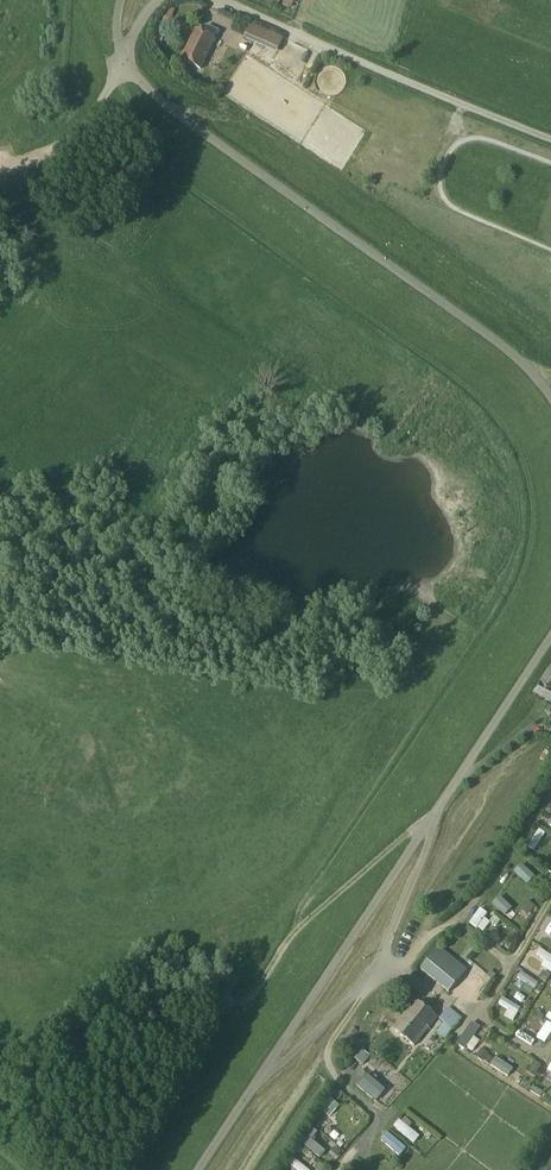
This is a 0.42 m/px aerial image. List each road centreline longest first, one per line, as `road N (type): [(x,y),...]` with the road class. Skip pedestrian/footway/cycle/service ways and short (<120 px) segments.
road 1 (unclassified): [(200,1169),(550,636)]
road 2 (unclassified): [(550,398),(493,338),(181,116),(138,79),(122,52)]
road 3 (unclassified): [(214,0),(550,139)]
road 4 (unclassified): [(36,159),(89,120),(122,52)]

